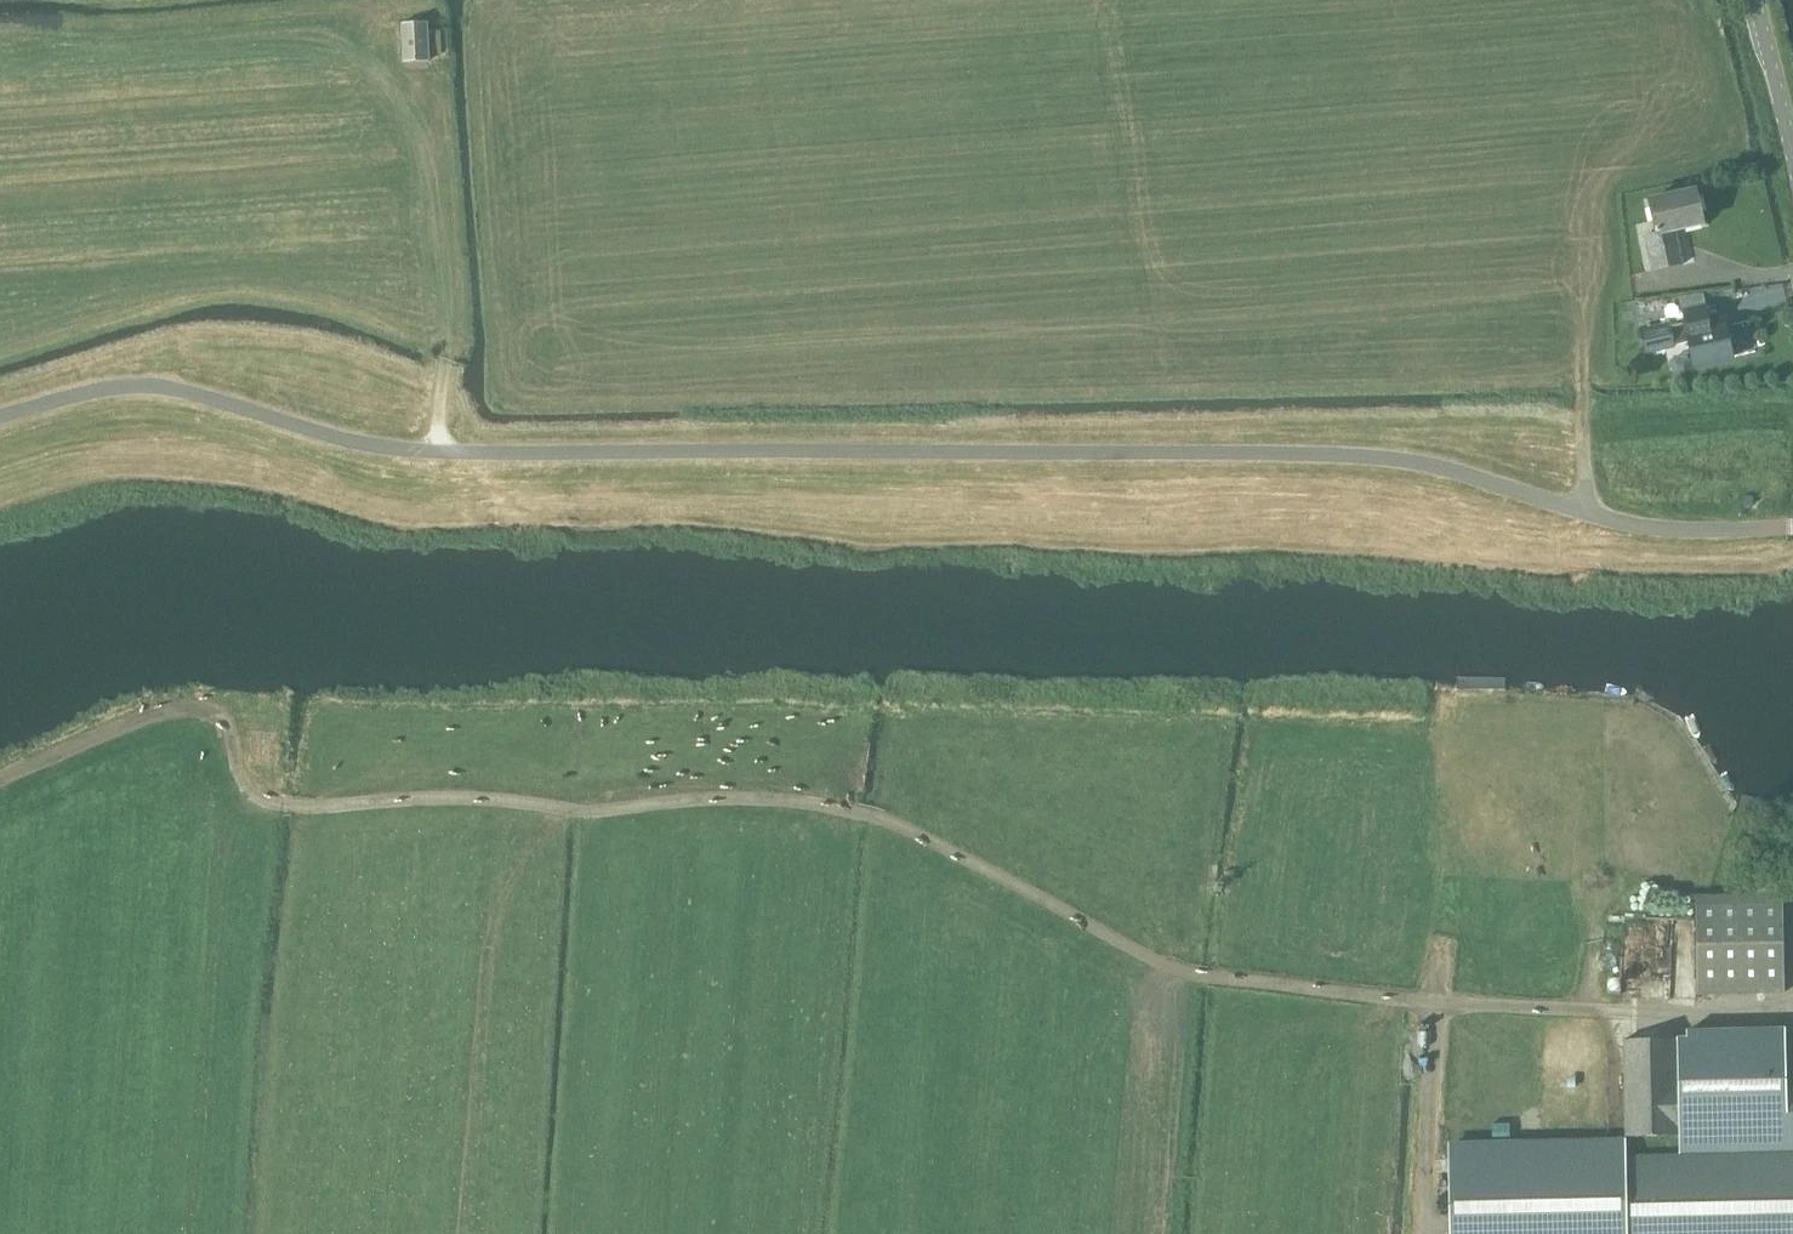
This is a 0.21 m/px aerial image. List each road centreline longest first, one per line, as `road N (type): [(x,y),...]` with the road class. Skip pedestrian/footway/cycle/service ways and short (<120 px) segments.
road 1 (track): [(1792,1008),(1652,1017),(1178,974),(948,850),(816,803),(744,798),(594,815),(469,797),(282,808),(248,790),(225,717),(169,711),(0,783)]
road 2 (unclassified): [(0,418),(76,395),(161,390),(362,444),(441,456),(1337,455),(1452,471),(1662,530),(1792,528)]
road 3 (track): [(1587,283),(1589,513)]
road 4 (track): [(442,246),(441,456)]
road 5 (unclassified): [(1792,169),(1752,0)]

